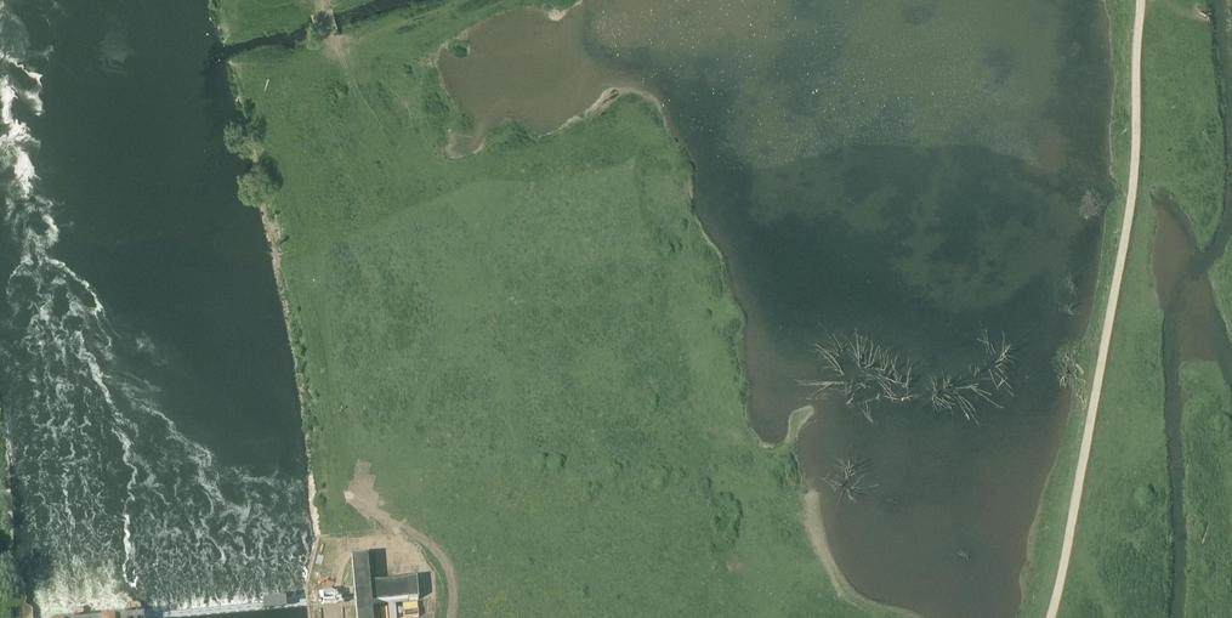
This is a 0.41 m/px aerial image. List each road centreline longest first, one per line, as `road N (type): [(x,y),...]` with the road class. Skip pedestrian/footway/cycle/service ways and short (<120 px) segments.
road 1 (track): [(1049,617),(1131,188),(1140,0)]

